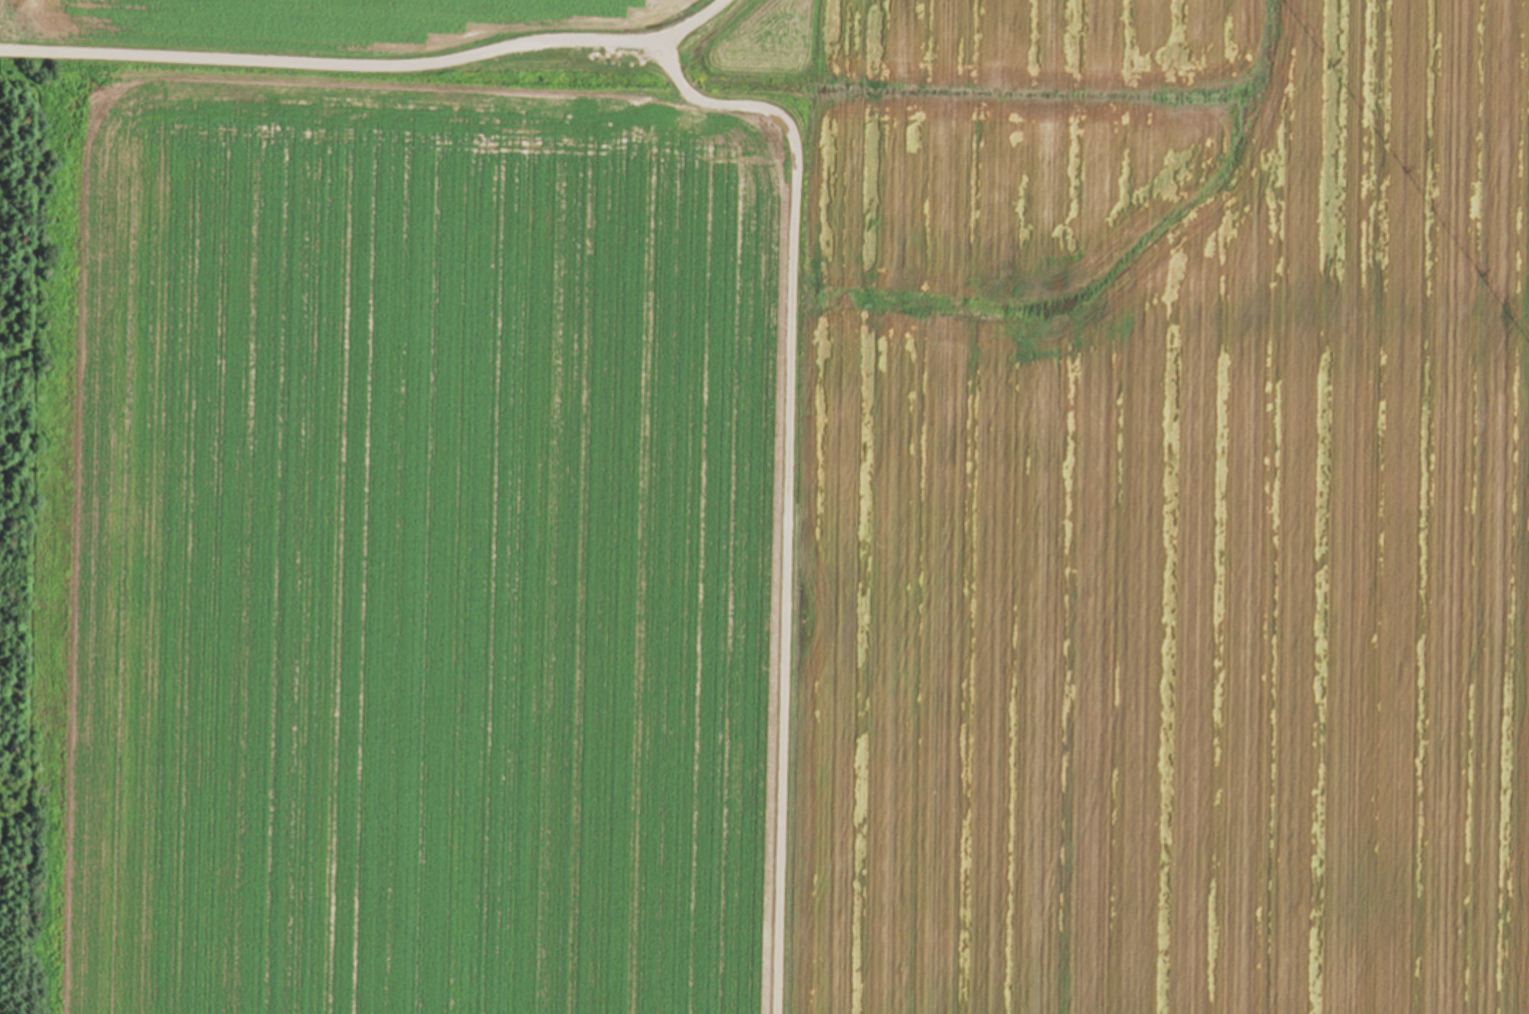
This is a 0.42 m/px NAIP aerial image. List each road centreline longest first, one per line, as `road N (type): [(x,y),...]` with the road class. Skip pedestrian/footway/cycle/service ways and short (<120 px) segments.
road 1 (track): [(776,1013),(796,146),(790,121),(768,108),(715,105),(687,92),(660,40)]
road 2 (track): [(0,49),(389,67),(538,41),(660,40),(728,0)]

